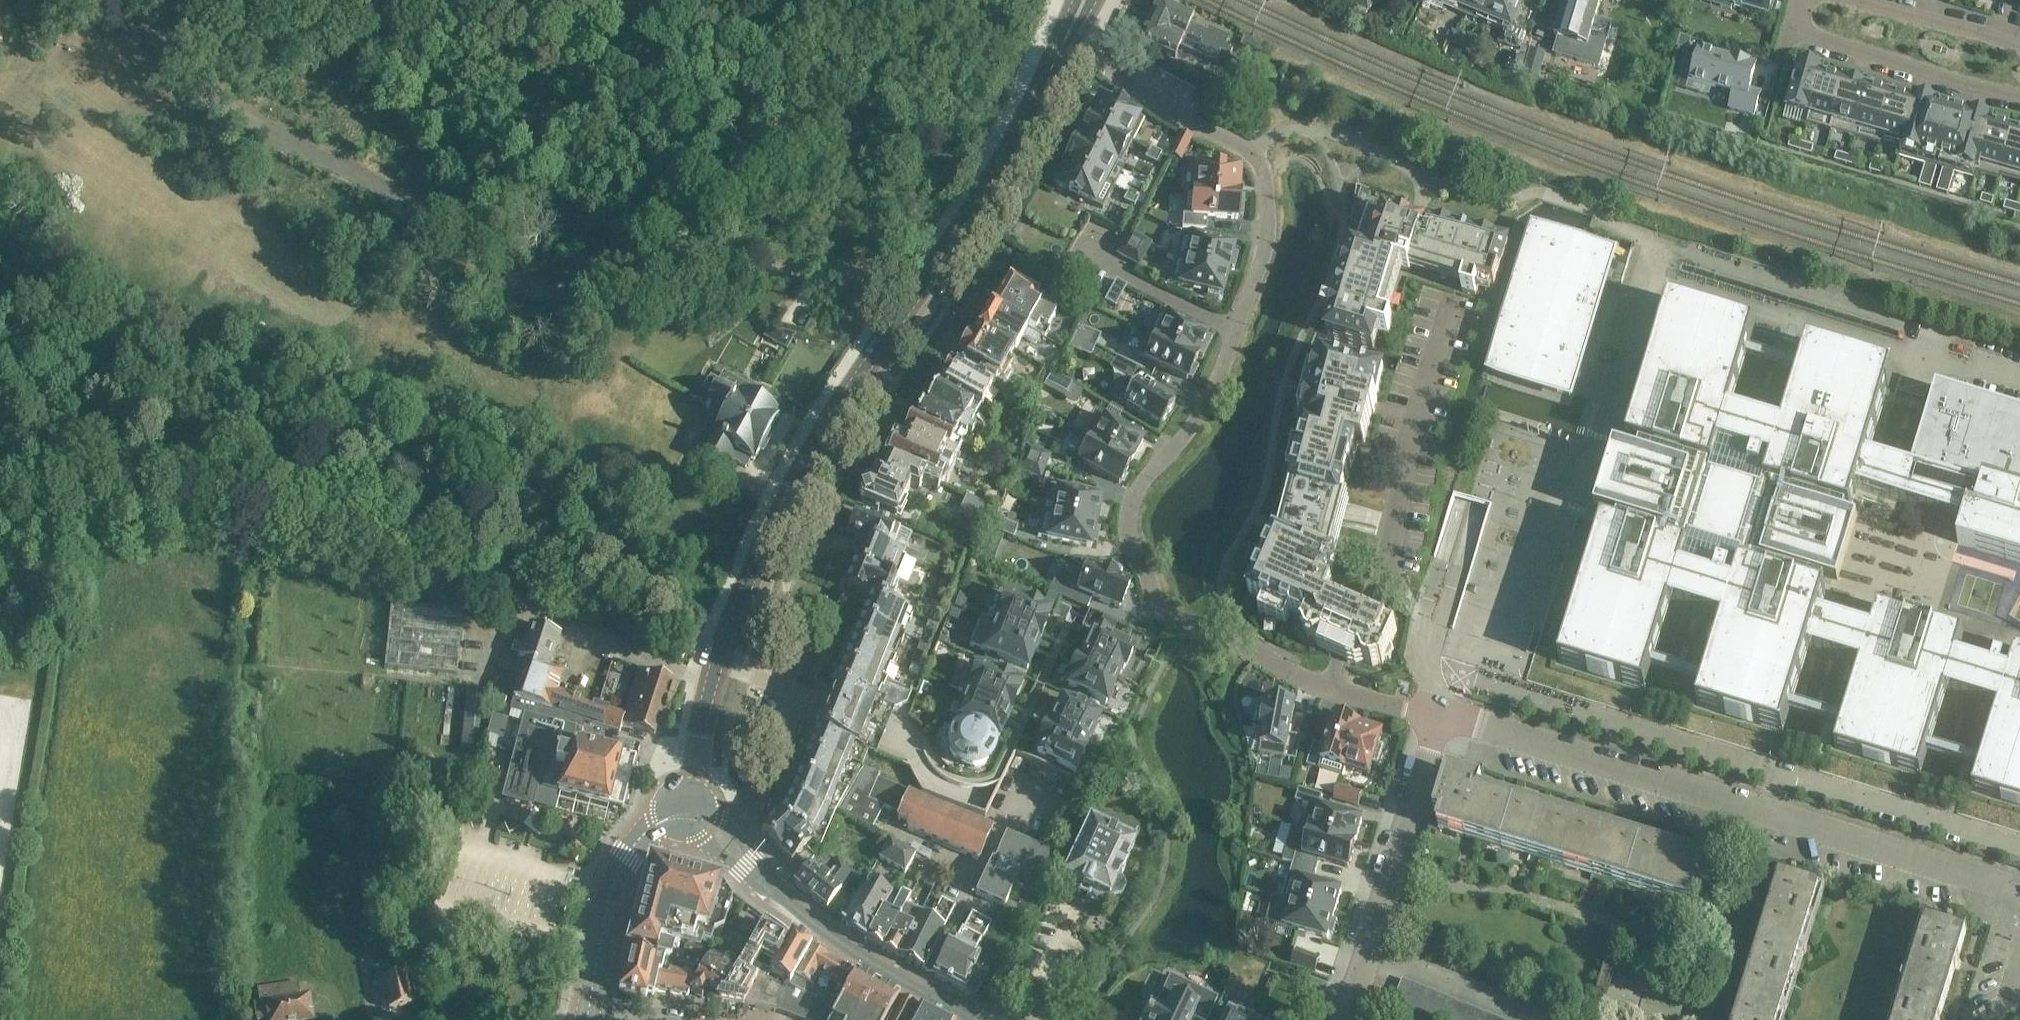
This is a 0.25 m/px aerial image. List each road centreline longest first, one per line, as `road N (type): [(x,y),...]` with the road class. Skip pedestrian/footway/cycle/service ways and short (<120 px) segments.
road 1 (residential): [(1405,709),(1291,674),(1235,637),(1172,619),(1158,607),(1127,519),(1147,474),(1212,391),(1265,247),(1267,205),(1252,153),(1113,73)]
road 2 (tertiary): [(716,664),(780,509),(963,228),(1048,72)]
road 3 (residential): [(2019,893),(1437,714)]
road 4 (track): [(0,400),(98,401),(165,366),(187,337),(280,134)]
road 5 (secondary): [(979,1019),(811,925),(724,842)]
road 6 (residential): [(1802,1),(1798,19),(1828,42),(2019,94)]
road 7 (residential): [(1369,953),(1437,714)]
road 8 (unclassified): [(724,842),(793,696),(716,664)]
road 9 (secondary): [(585,1019),(626,855),(682,808)]
road 10 (residential): [(1550,1019),(1369,953)]
road 11 (residential): [(2019,47),(1852,0)]
road 12 (tertiary): [(682,808),(716,664)]

